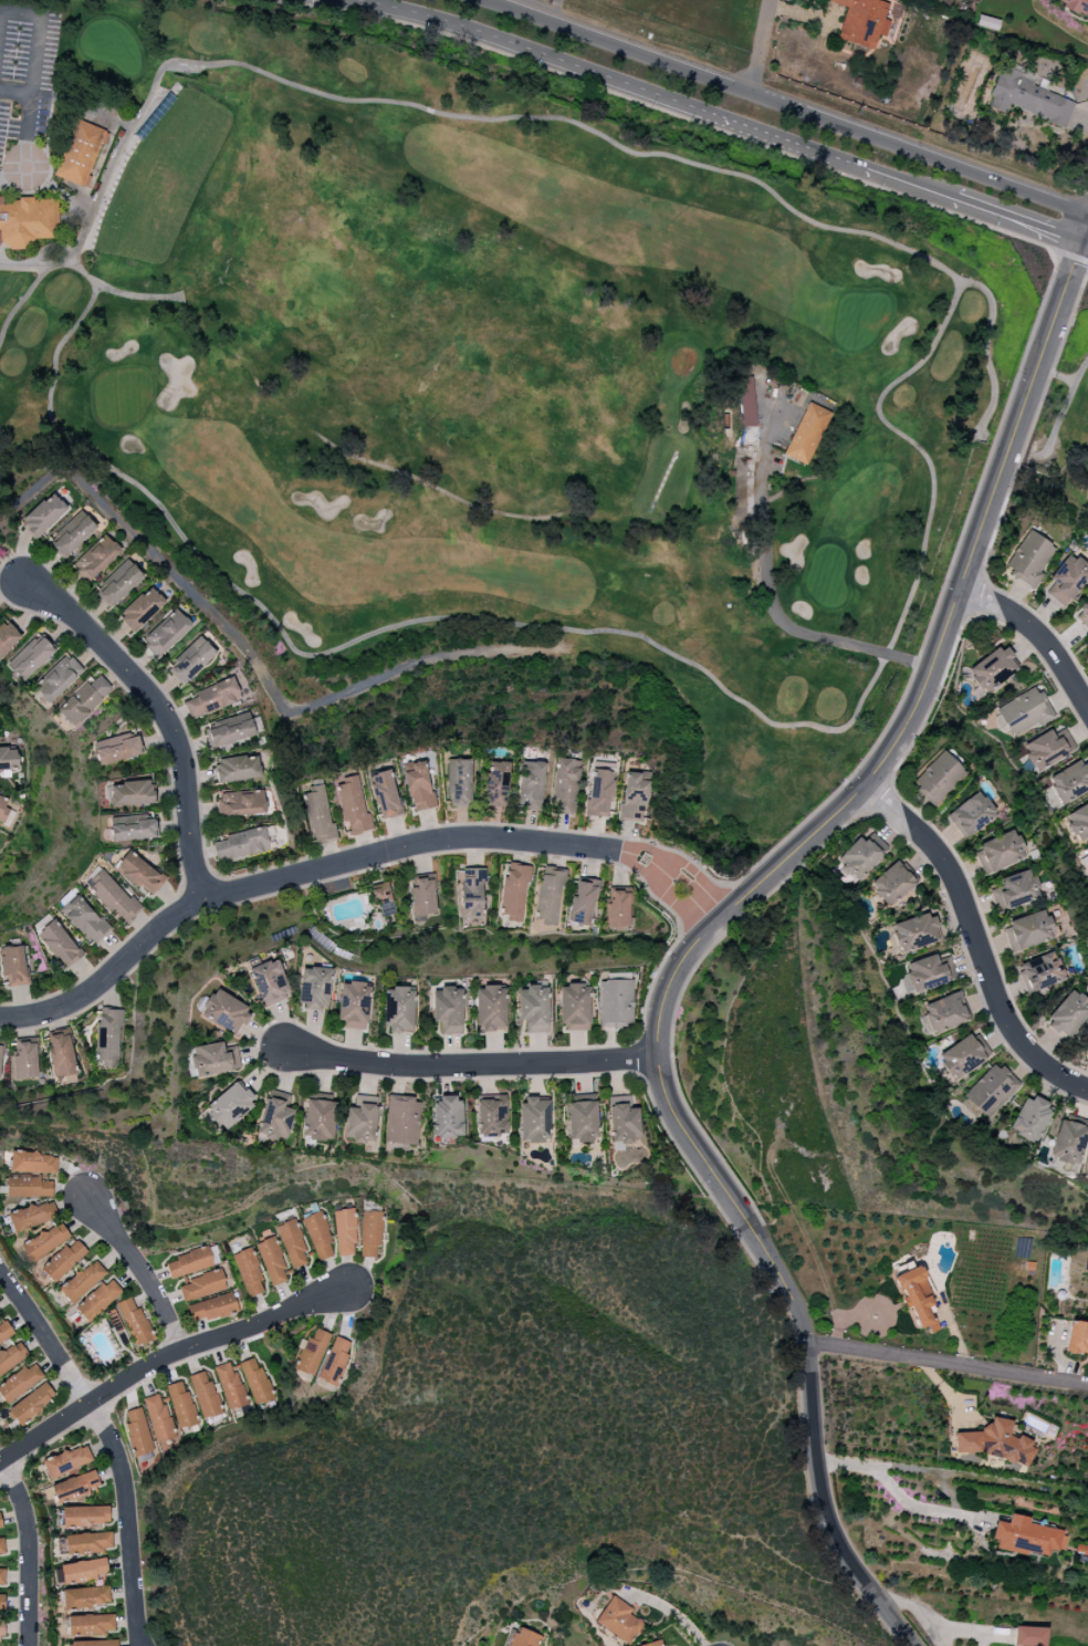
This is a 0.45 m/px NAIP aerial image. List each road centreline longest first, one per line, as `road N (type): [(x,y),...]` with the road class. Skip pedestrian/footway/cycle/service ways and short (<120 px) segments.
road 1 (residential): [(908,1645),(836,1540),(803,1335),(667,1085),(661,1028),(668,990),(690,949),(825,825),(889,750),(962,587),(1087,232)]
road 2 (residential): [(0,1016),(84,989),(155,921),(197,897),(438,833),(595,843),(646,858),(716,919)]
road 3 (secondary): [(1087,232),(1064,207),(483,0)]
road 4 (residential): [(0,1271),(117,1452),(143,1645)]
road 5 (secondary): [(344,0),(447,22),(723,119)]
road 6 (residential): [(0,1463),(166,1356),(348,1289)]
road 7 (residential): [(18,579),(155,699),(175,753),(197,897)]
road 8 (residential): [(866,784),(934,854),(993,1004),(1019,1043),(1087,1083)]
road 9 (residential): [(290,1051),(417,1067),(661,1058)]
road 10 (residential): [(805,1352),(865,1352),(1087,1386)]
road 11 (secondary): [(723,119),(953,201)]
road 12 (residential): [(1,1462),(31,1542),(30,1645)]
road 13 (residential): [(90,1198),(154,1286),(184,1350)]
road 14 (residential): [(962,587),(1016,615),(1060,660),(1087,705)]
road 15 (secondary): [(953,201),(1053,236),(1087,232)]

